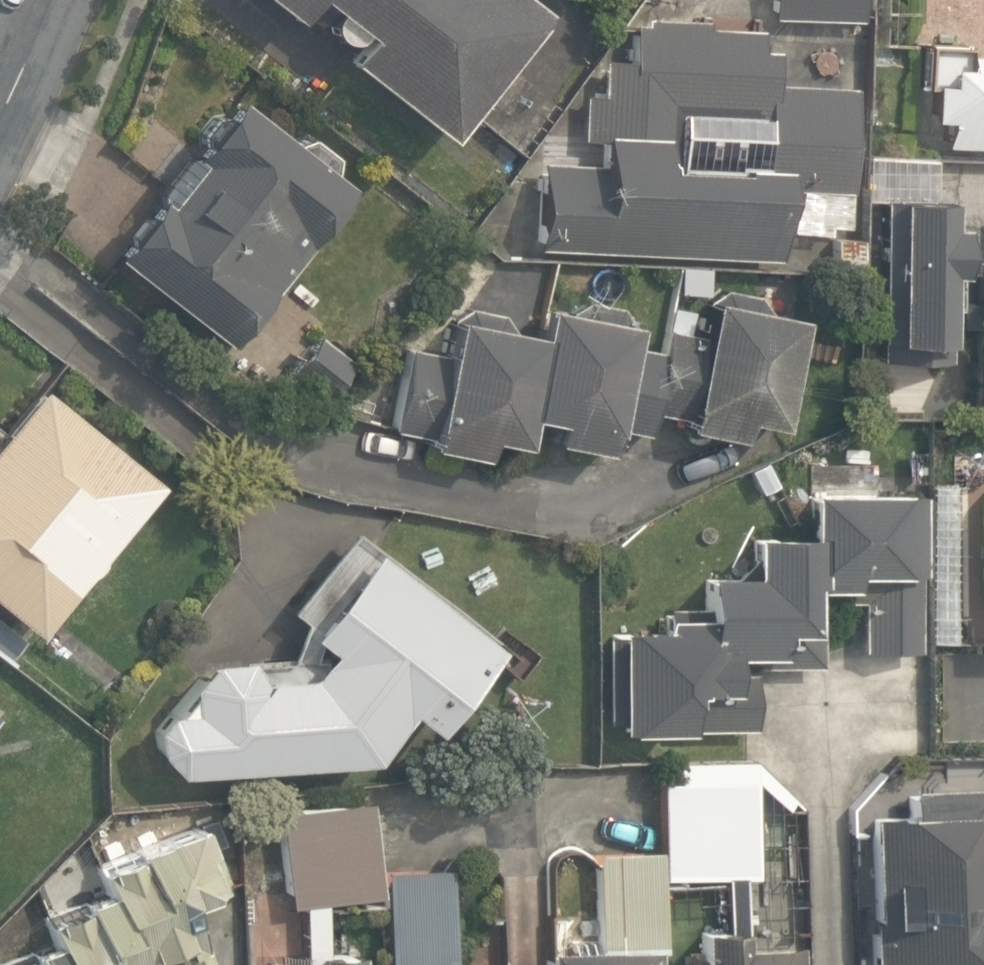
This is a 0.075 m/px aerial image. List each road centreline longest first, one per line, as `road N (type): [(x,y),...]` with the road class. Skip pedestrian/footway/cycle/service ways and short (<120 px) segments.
road 1 (residential): [(0,119),(54,0)]

